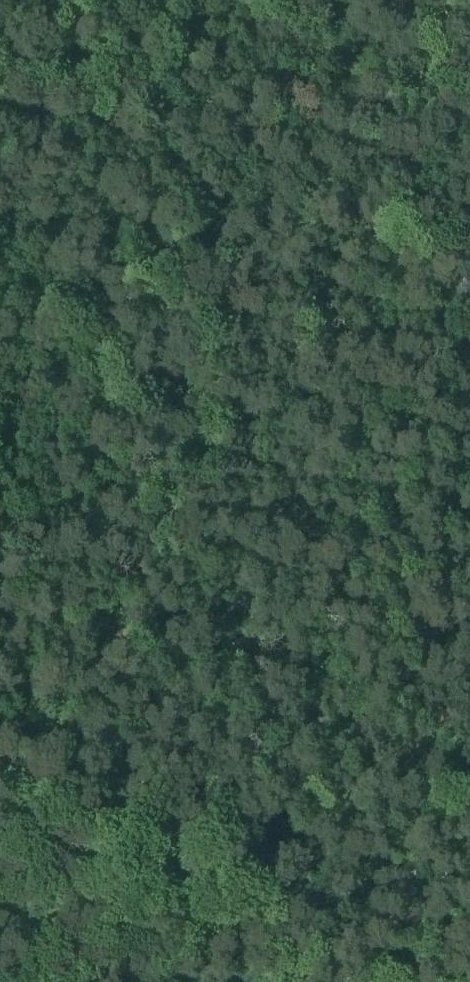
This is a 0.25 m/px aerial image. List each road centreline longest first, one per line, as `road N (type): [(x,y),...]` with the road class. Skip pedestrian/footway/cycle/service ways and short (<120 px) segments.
road 1 (track): [(0,738),(192,806),(469,946)]

